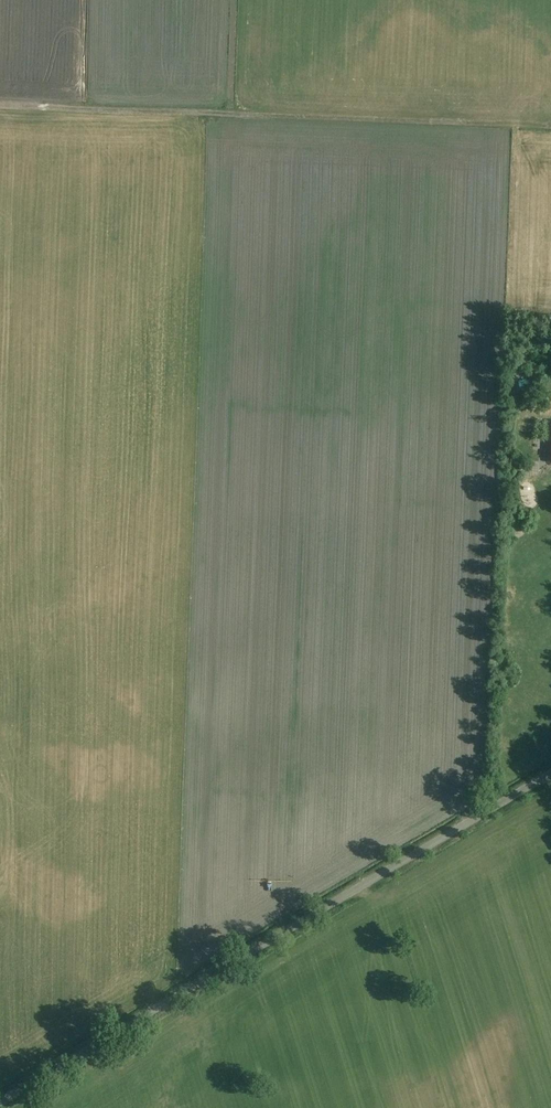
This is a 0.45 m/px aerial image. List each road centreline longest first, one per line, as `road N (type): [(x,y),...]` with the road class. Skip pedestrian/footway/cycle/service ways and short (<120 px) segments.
road 1 (unclassified): [(0,1101),(550,772)]
road 2 (track): [(0,106),(550,126)]

